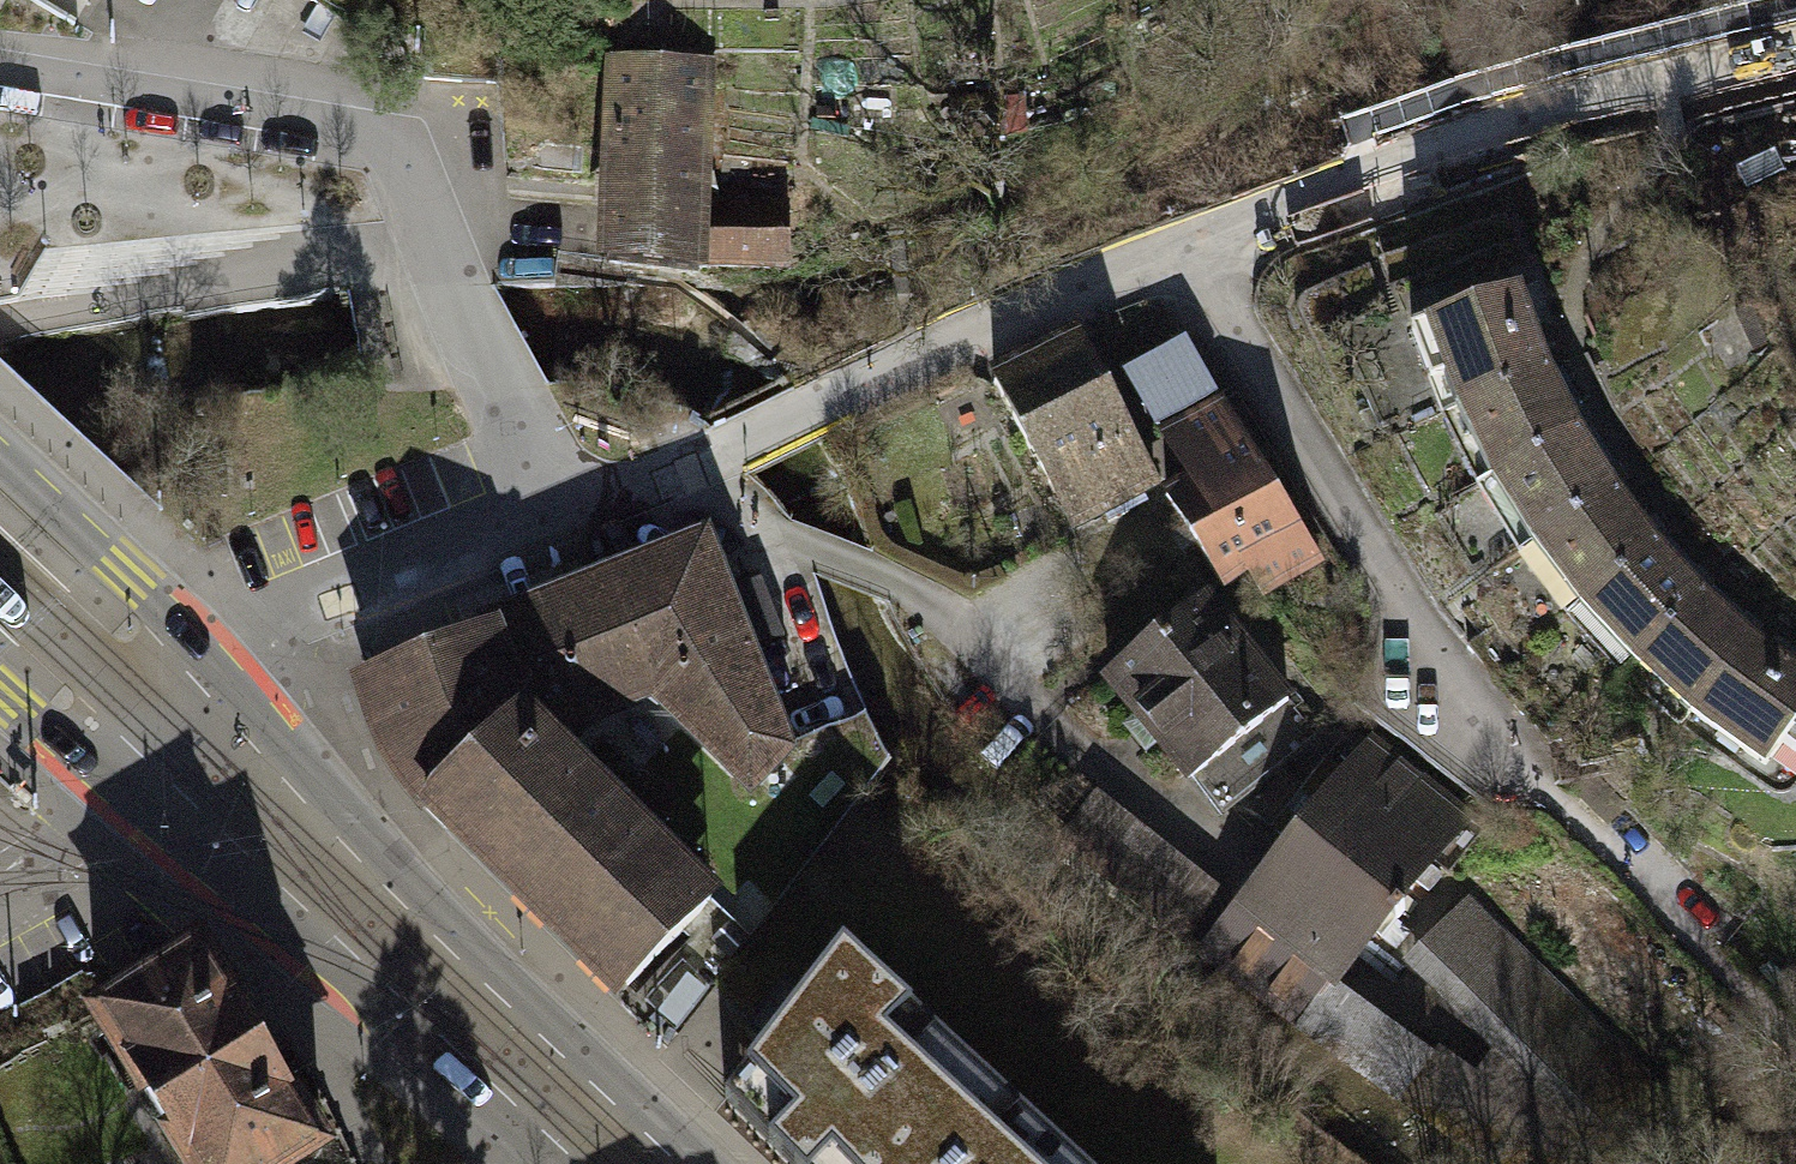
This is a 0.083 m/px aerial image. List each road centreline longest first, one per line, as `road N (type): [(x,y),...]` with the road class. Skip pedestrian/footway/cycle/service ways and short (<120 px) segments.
road 1 (residential): [(546,510),(385,144),(0,80)]
road 2 (residential): [(546,510),(690,467),(1016,311),(1185,250)]
road 3 (residential): [(1185,250),(1596,103),(1795,62)]
road 4 (residential): [(1185,250),(1386,580),(1412,675),(1521,778)]
road 5 (secondary): [(192,755),(568,1105)]
road 6 (residential): [(185,684),(307,596),(546,510)]
road 7 (secondary): [(185,684),(169,622),(143,585),(0,451)]
road 8 (secondary): [(0,693),(81,737),(192,755)]

